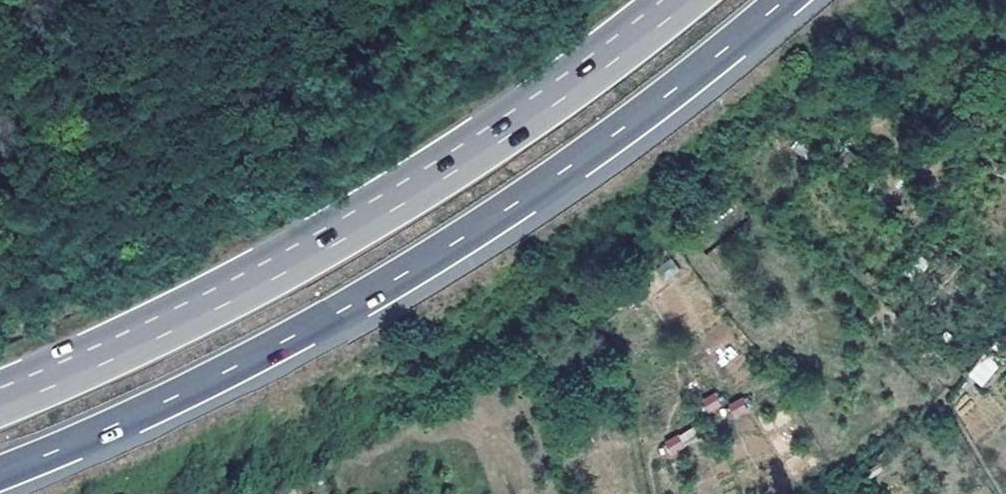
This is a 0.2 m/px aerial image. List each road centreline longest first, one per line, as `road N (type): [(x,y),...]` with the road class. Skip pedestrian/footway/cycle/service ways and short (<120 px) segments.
road 1 (motorway): [(0,480),(228,375),(395,282),(565,174),(791,0)]
road 2 (motorway): [(686,0),(499,143),(389,213),(159,337),(0,408)]

